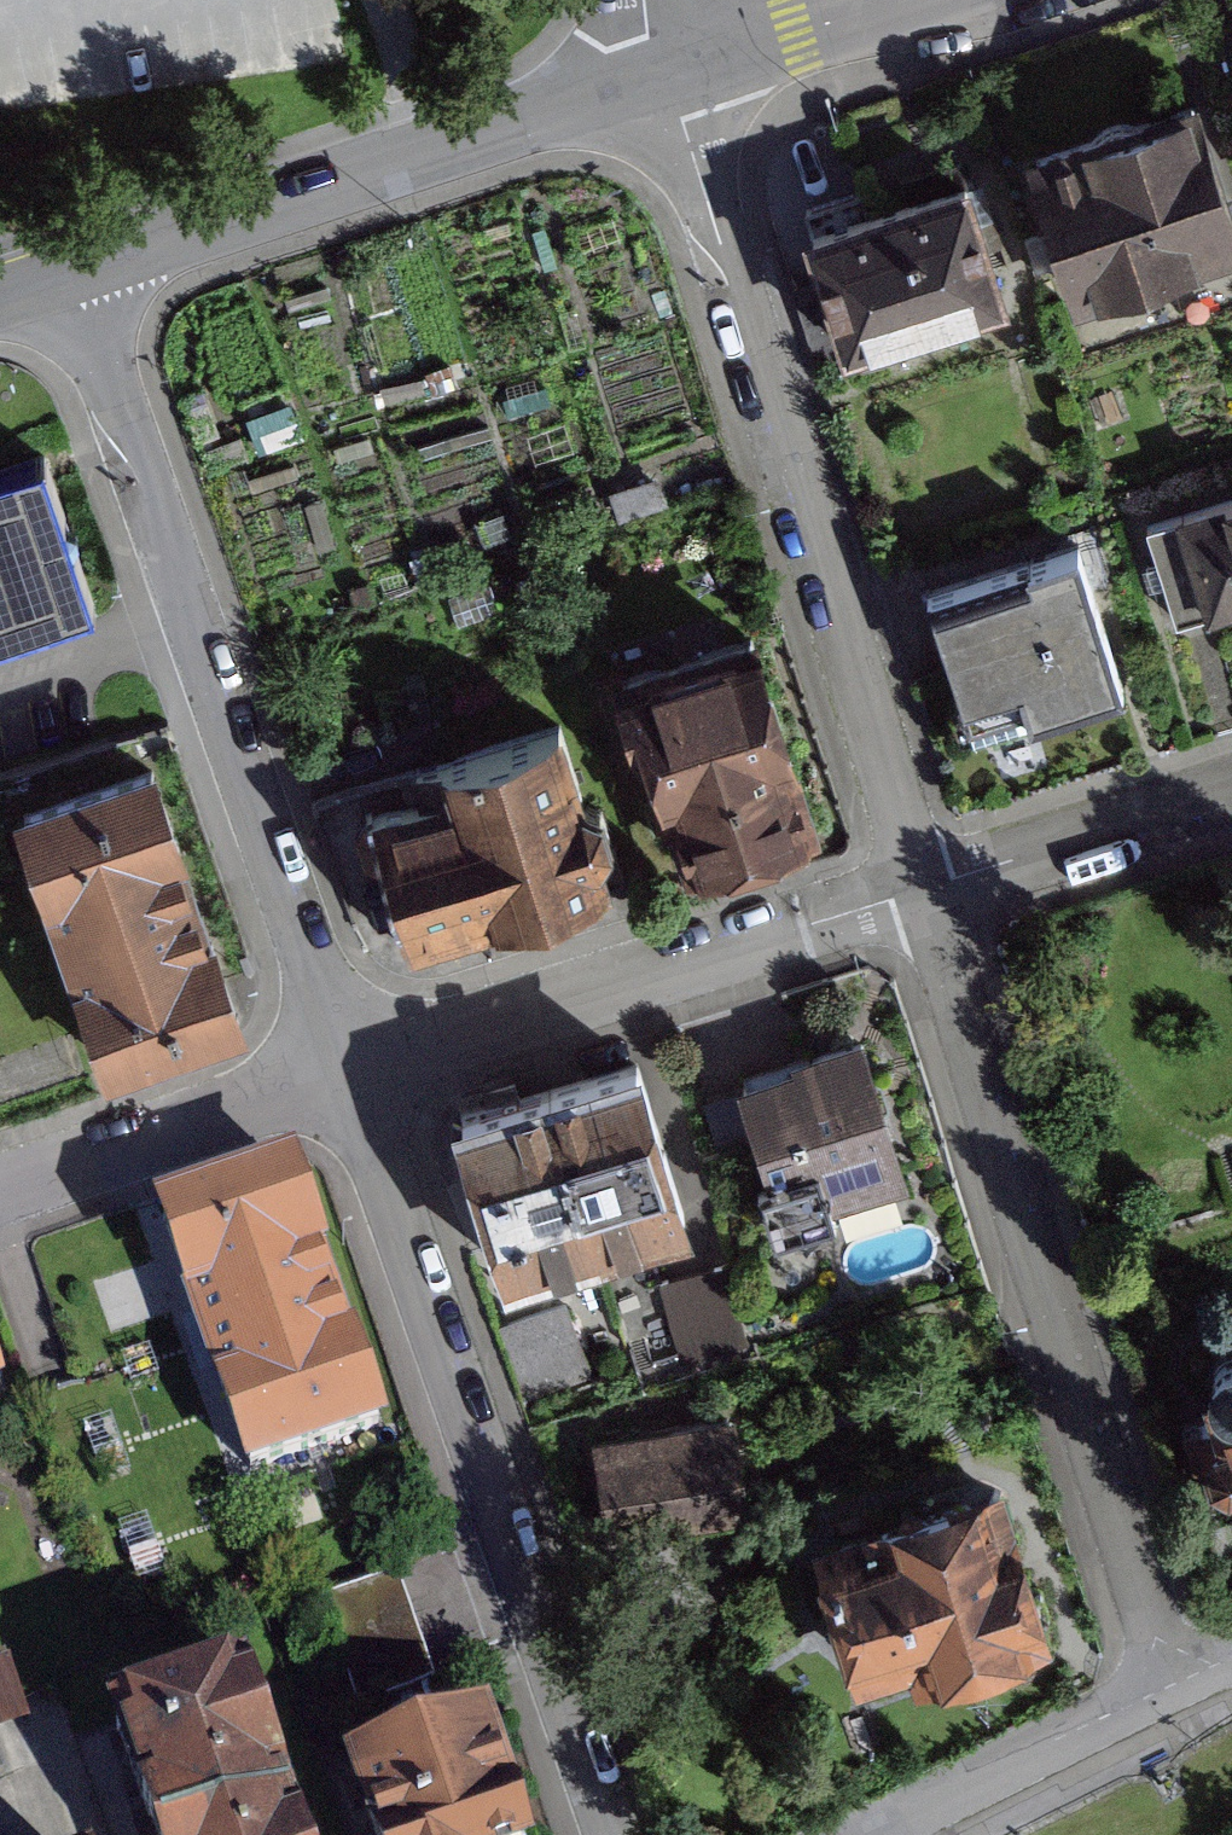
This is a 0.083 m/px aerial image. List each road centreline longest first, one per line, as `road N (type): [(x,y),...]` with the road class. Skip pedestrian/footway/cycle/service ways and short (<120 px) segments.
road 1 (residential): [(663,73),(924,891)]
road 2 (residential): [(69,283),(349,1068)]
road 3 (residential): [(924,891),(1169,1683)]
road 4 (residential): [(349,1068),(616,1834)]
road 5 (tertiary): [(69,283),(663,73)]
road 6 (unclassified): [(924,891),(349,1068)]
road 7 (unclassified): [(349,1068),(0,1188)]
road 8 (residential): [(879,1834),(1169,1683)]
road 9 (unclassified): [(1231,795),(924,891)]
road 10 (tertiary): [(904,0),(663,73)]

